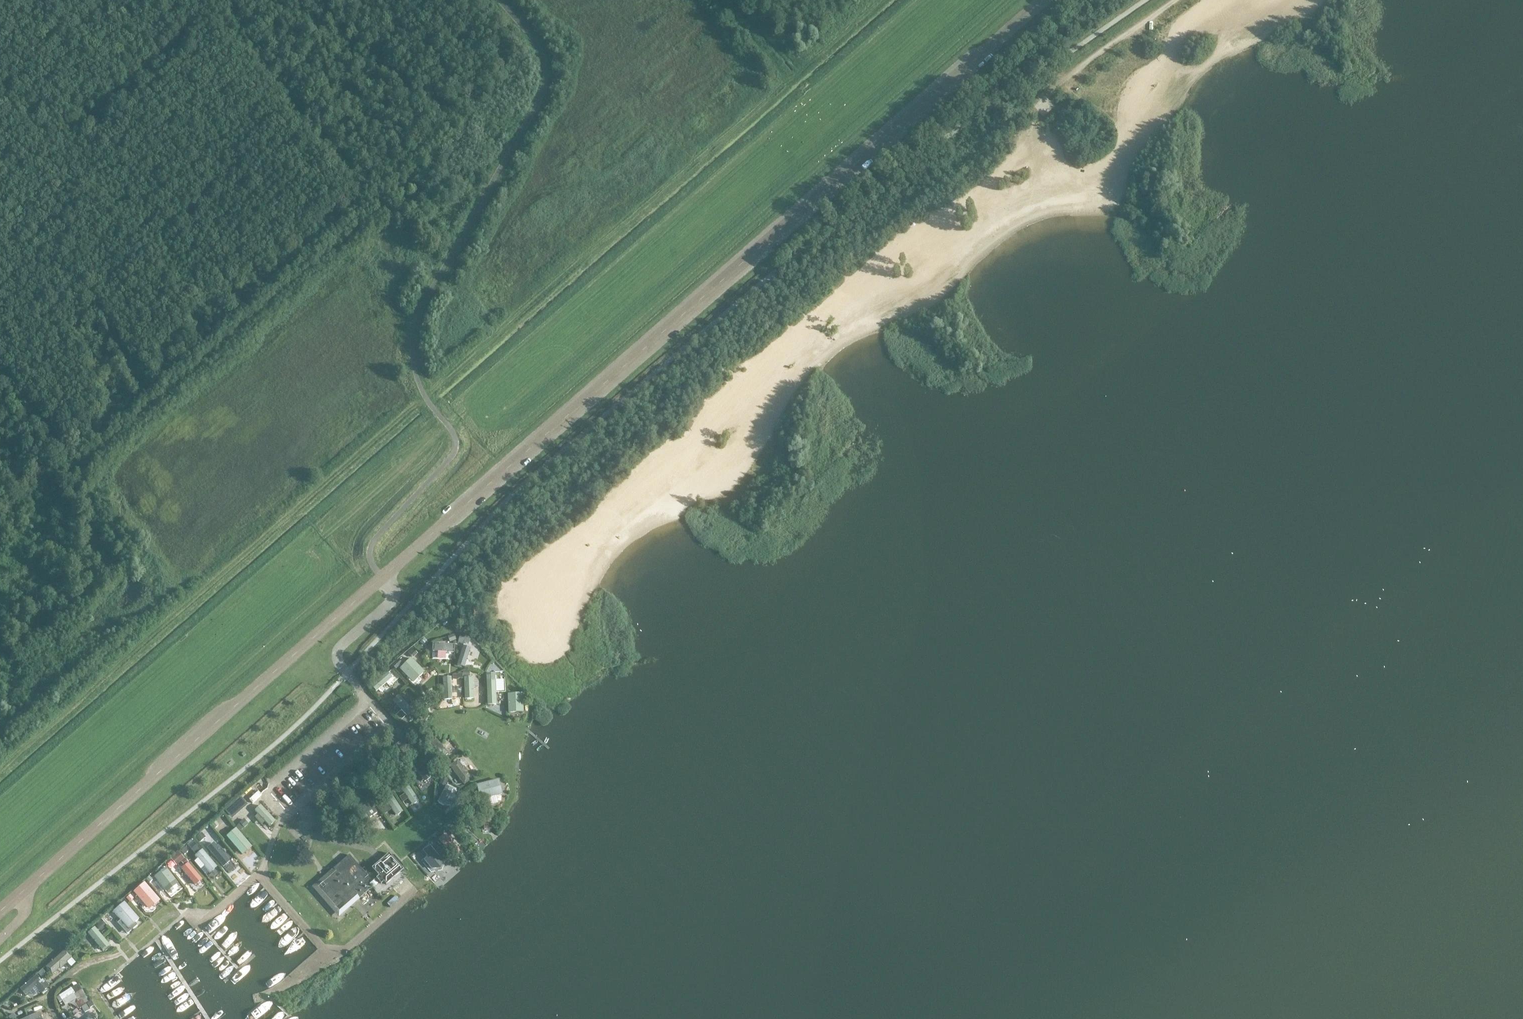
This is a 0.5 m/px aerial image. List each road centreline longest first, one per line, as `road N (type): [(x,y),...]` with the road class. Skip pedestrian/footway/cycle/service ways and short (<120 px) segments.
road 1 (tertiary): [(0,912),(1043,0)]
road 2 (track): [(430,405),(407,413),(0,769)]
road 3 (track): [(1175,0),(1036,106)]

